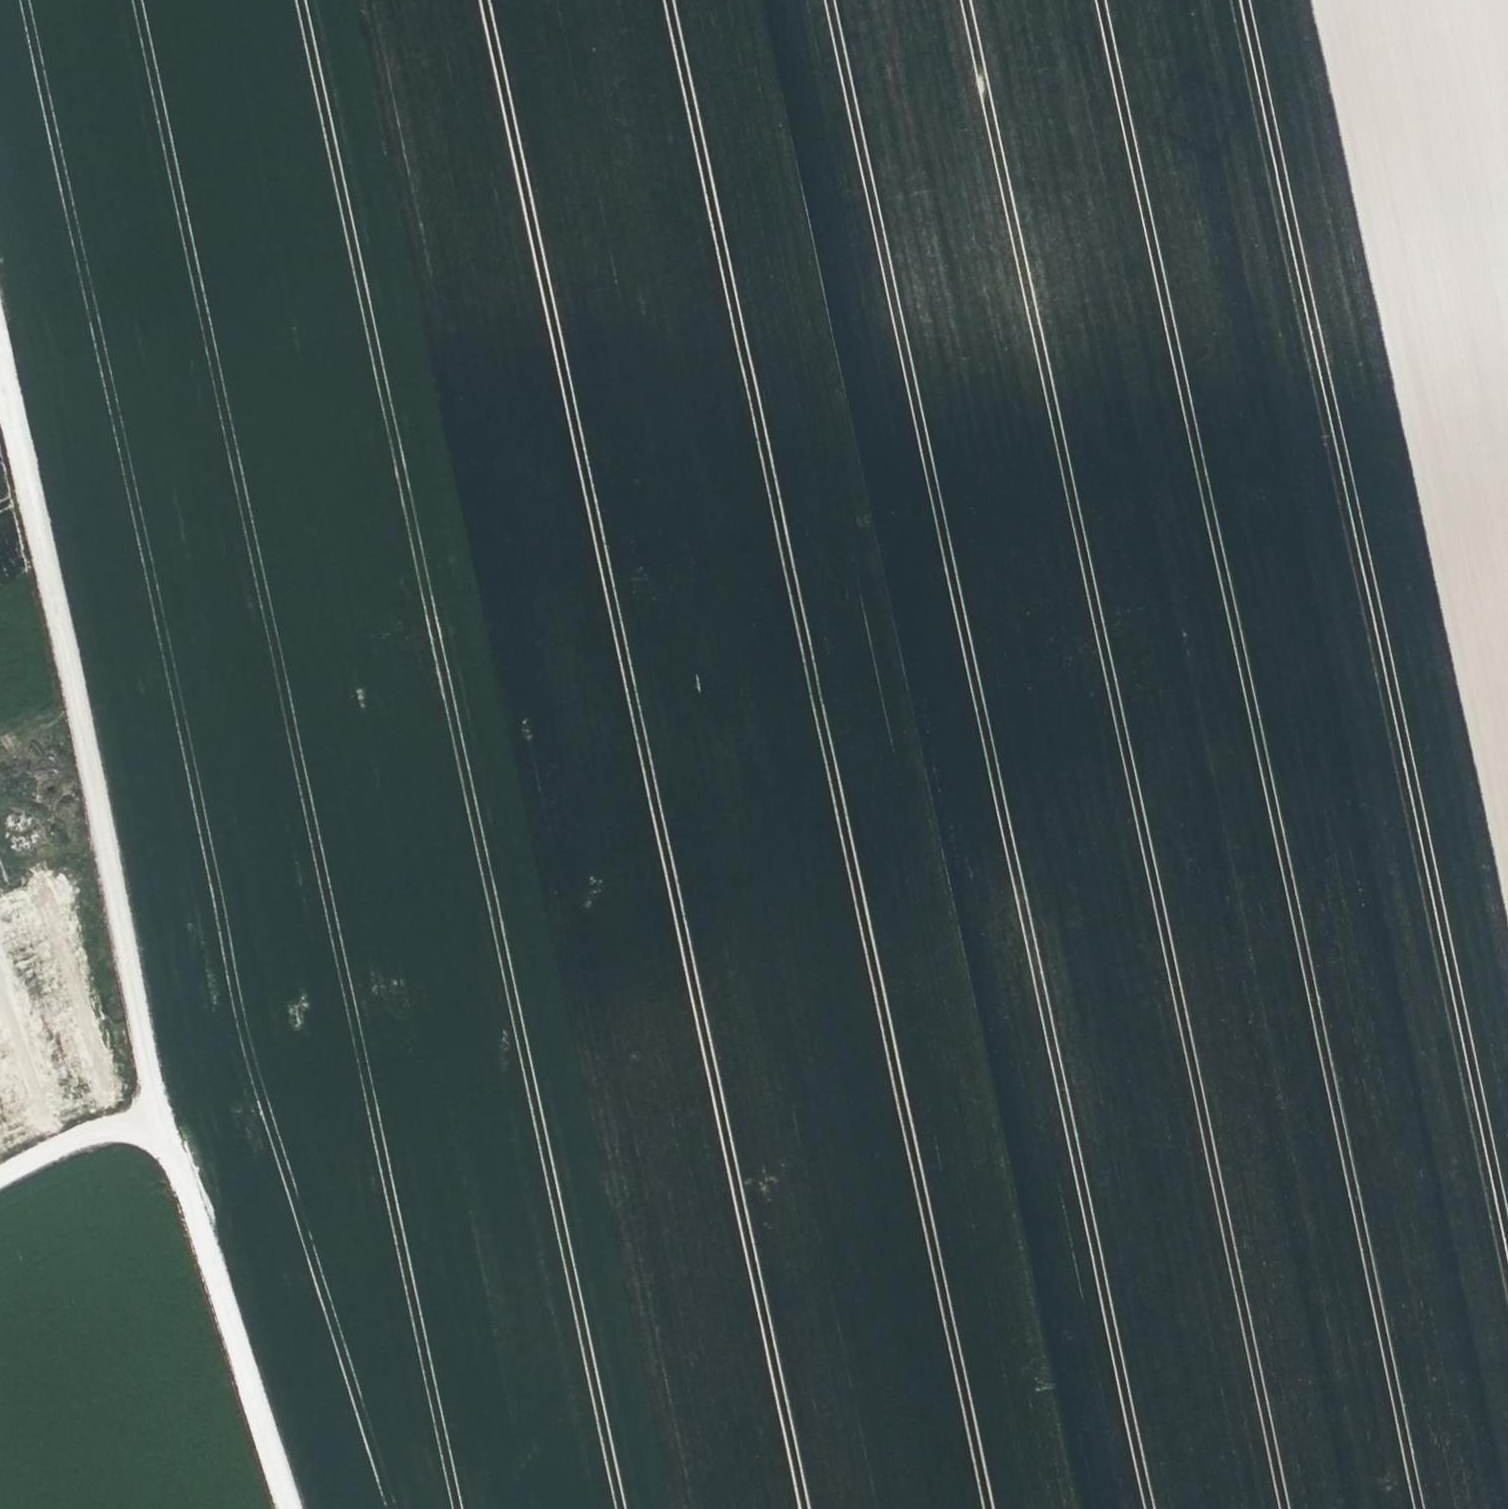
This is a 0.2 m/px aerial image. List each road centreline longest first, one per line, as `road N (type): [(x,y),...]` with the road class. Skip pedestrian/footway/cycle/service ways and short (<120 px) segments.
road 1 (track): [(0,346),(159,1113),(284,1508)]
road 2 (unclassified): [(159,1113),(52,1145),(0,1171)]

